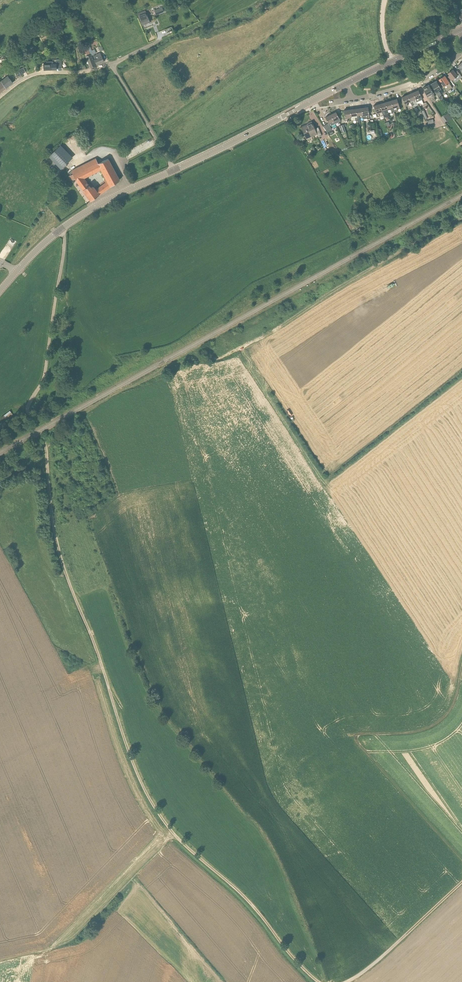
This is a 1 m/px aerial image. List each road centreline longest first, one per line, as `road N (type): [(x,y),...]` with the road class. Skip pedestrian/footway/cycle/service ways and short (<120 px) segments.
road 1 (track): [(46,449),(64,568),(139,777),(174,833)]
road 2 (track): [(461,669),(452,707),(435,724),(354,735),(461,859)]
road 3 (track): [(44,442),(28,408),(44,377),(62,229)]
road 4 (tertiary): [(0,291),(72,221),(173,171)]
road 5 (track): [(174,833),(245,897),(318,981)]
road 6 (tertiary): [(173,171),(345,84)]
road 7 (track): [(346,981),(461,882)]
road 8 (tertiary): [(345,84),(459,30)]
road 9 (unclassified): [(173,171),(112,64)]
road 10 (residential): [(352,100),(419,80),(461,50)]
road 11 (residential): [(112,64),(34,75),(0,96)]

